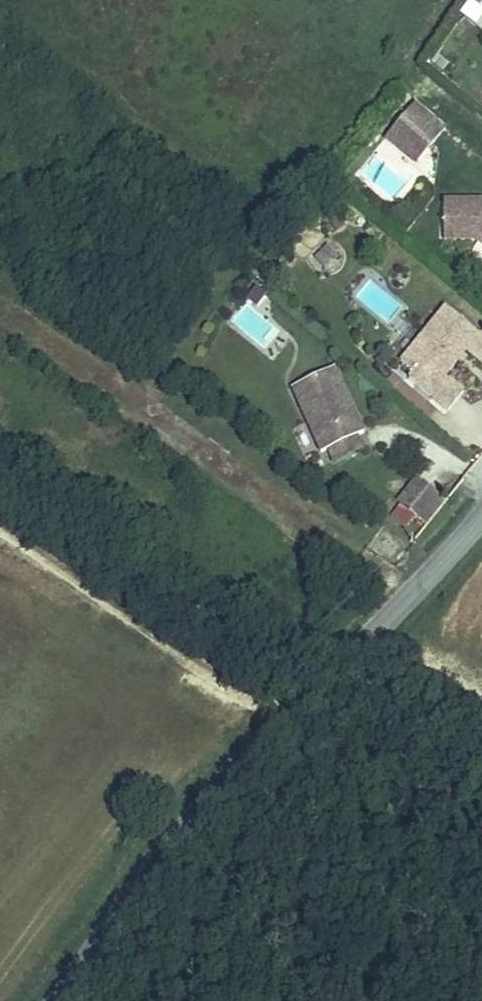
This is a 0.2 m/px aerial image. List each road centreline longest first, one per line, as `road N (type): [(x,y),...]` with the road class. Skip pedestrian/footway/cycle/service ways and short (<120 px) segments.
road 1 (tertiary): [(59,1000),(273,720),(366,640),(481,515)]
road 2 (track): [(0,531),(273,720)]

